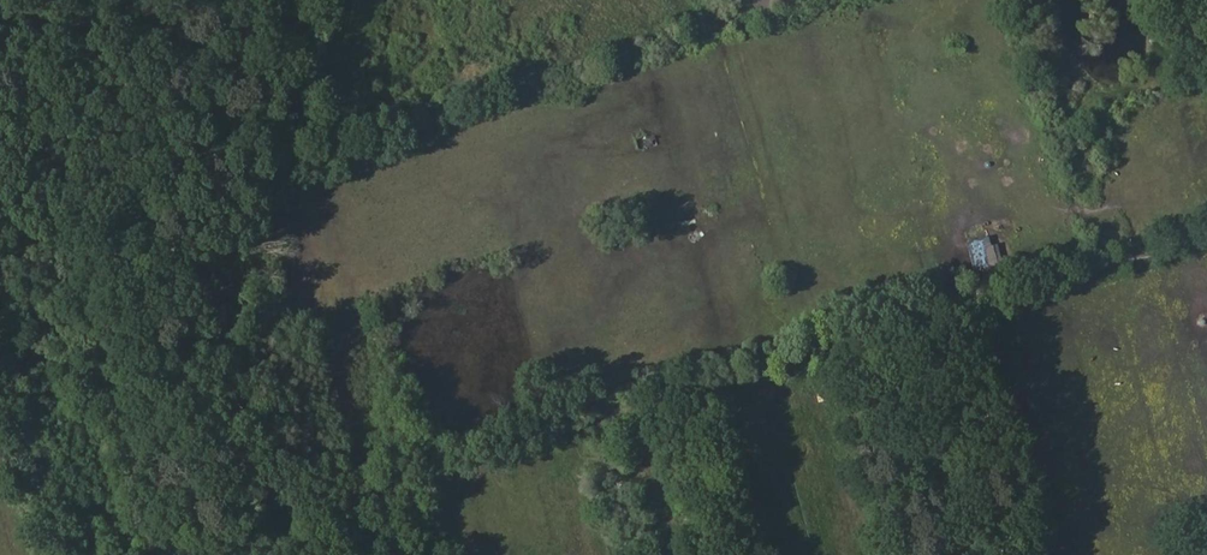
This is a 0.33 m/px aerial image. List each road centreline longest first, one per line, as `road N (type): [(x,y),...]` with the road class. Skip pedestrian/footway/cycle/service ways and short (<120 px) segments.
road 1 (track): [(1206,245),(452,460),(169,554)]

